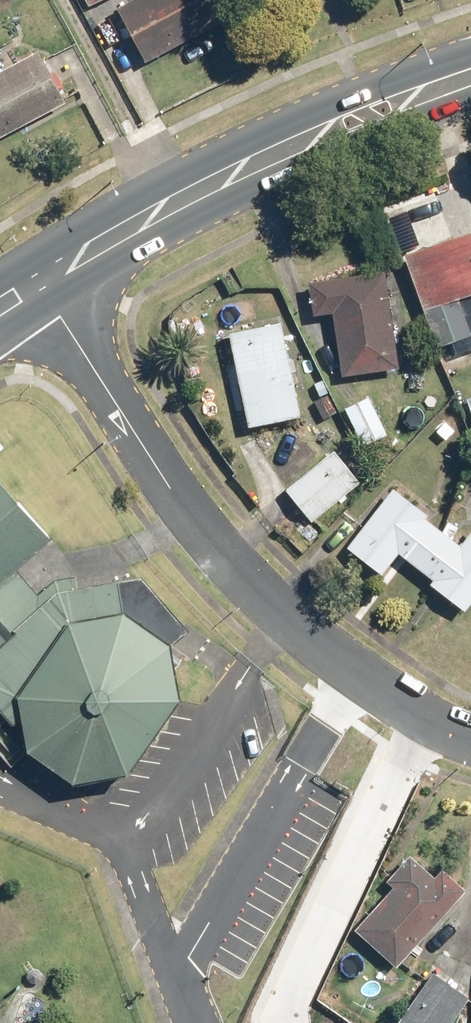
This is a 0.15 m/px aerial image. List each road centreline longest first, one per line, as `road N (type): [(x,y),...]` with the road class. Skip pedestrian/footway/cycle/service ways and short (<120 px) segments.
road 1 (residential): [(42,281),(223,557),(286,616),(422,714)]
road 2 (secondary): [(42,281),(200,192),(369,115),(470,81)]
road 3 (residential): [(422,714),(278,1022)]

